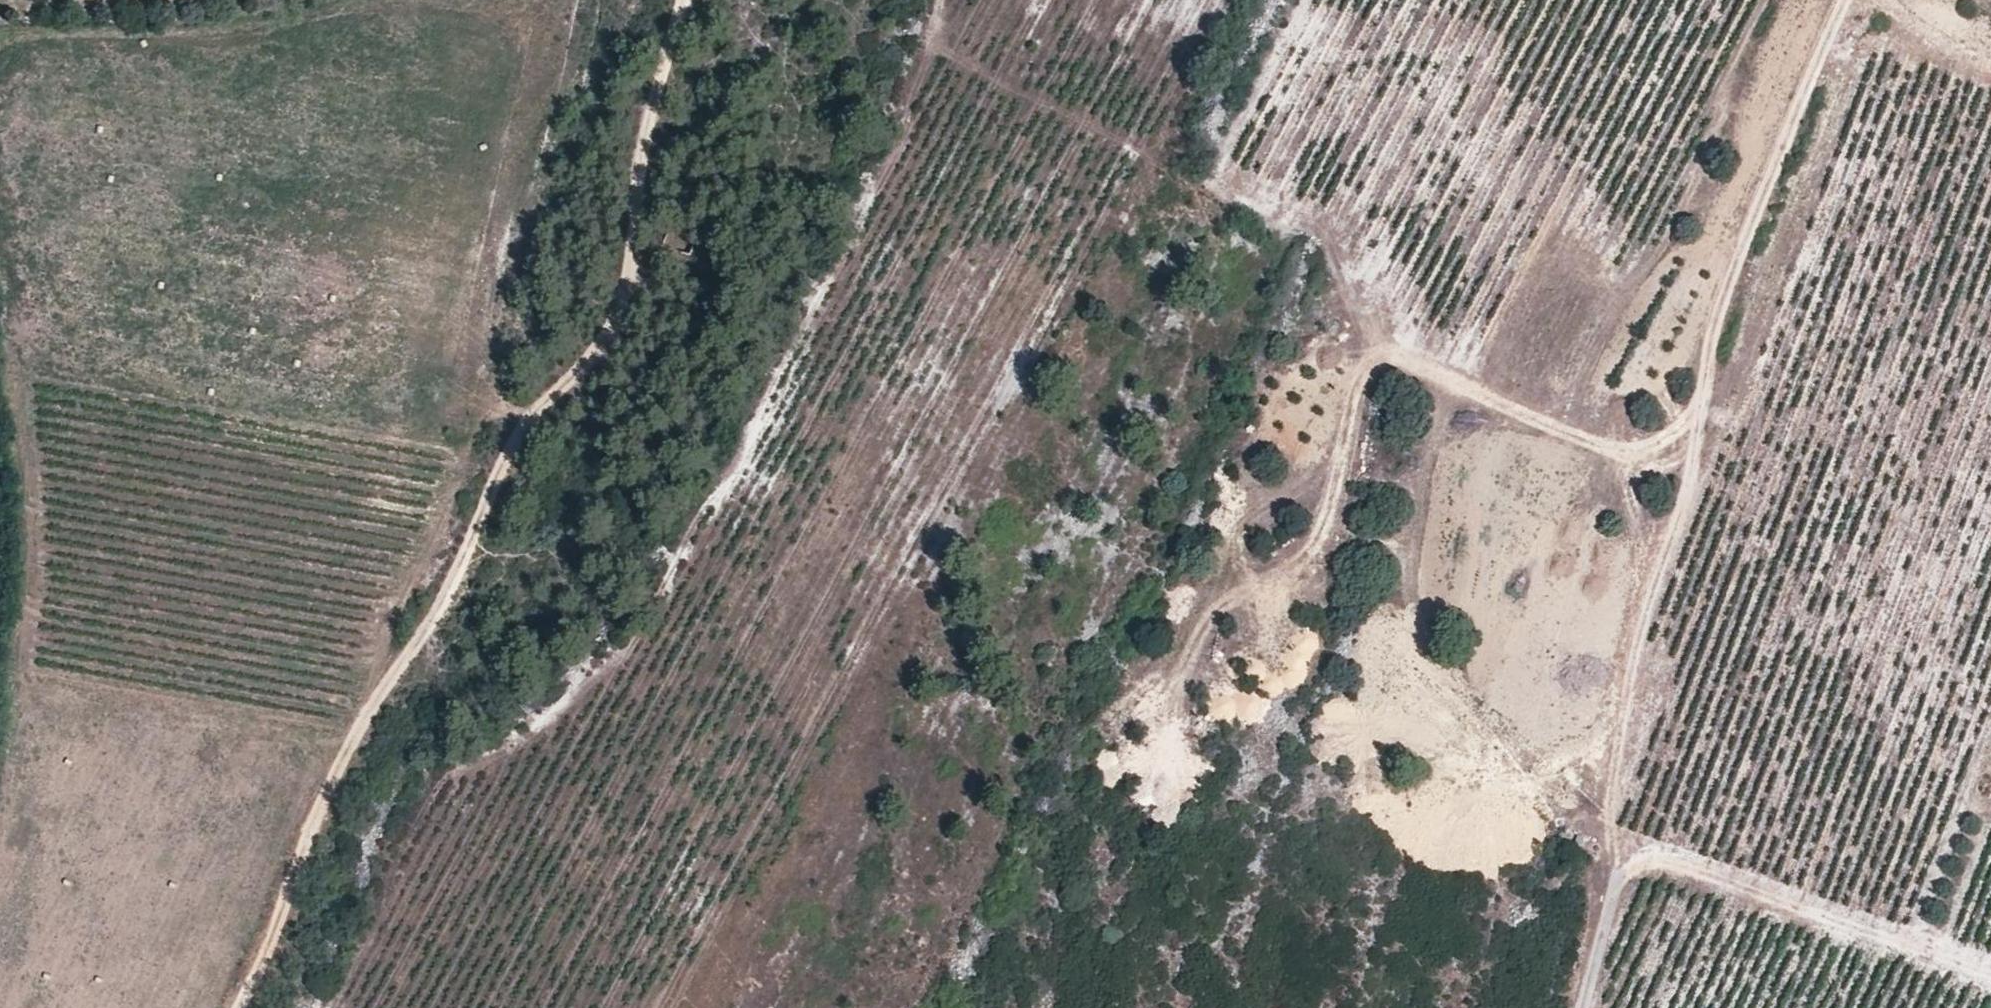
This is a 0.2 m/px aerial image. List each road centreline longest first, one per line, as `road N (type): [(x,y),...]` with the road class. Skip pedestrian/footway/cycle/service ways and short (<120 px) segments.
road 1 (track): [(243,1007),(369,720),(438,613),(539,412),(627,325),(635,221),(663,65),(689,0)]
road 2 (track): [(1843,0),(1762,196),(1707,358),(1692,467),(1638,637),(1612,765),(1614,878)]
road 3 (track): [(1581,1007),(1614,878),(1659,865),(1990,976)]

